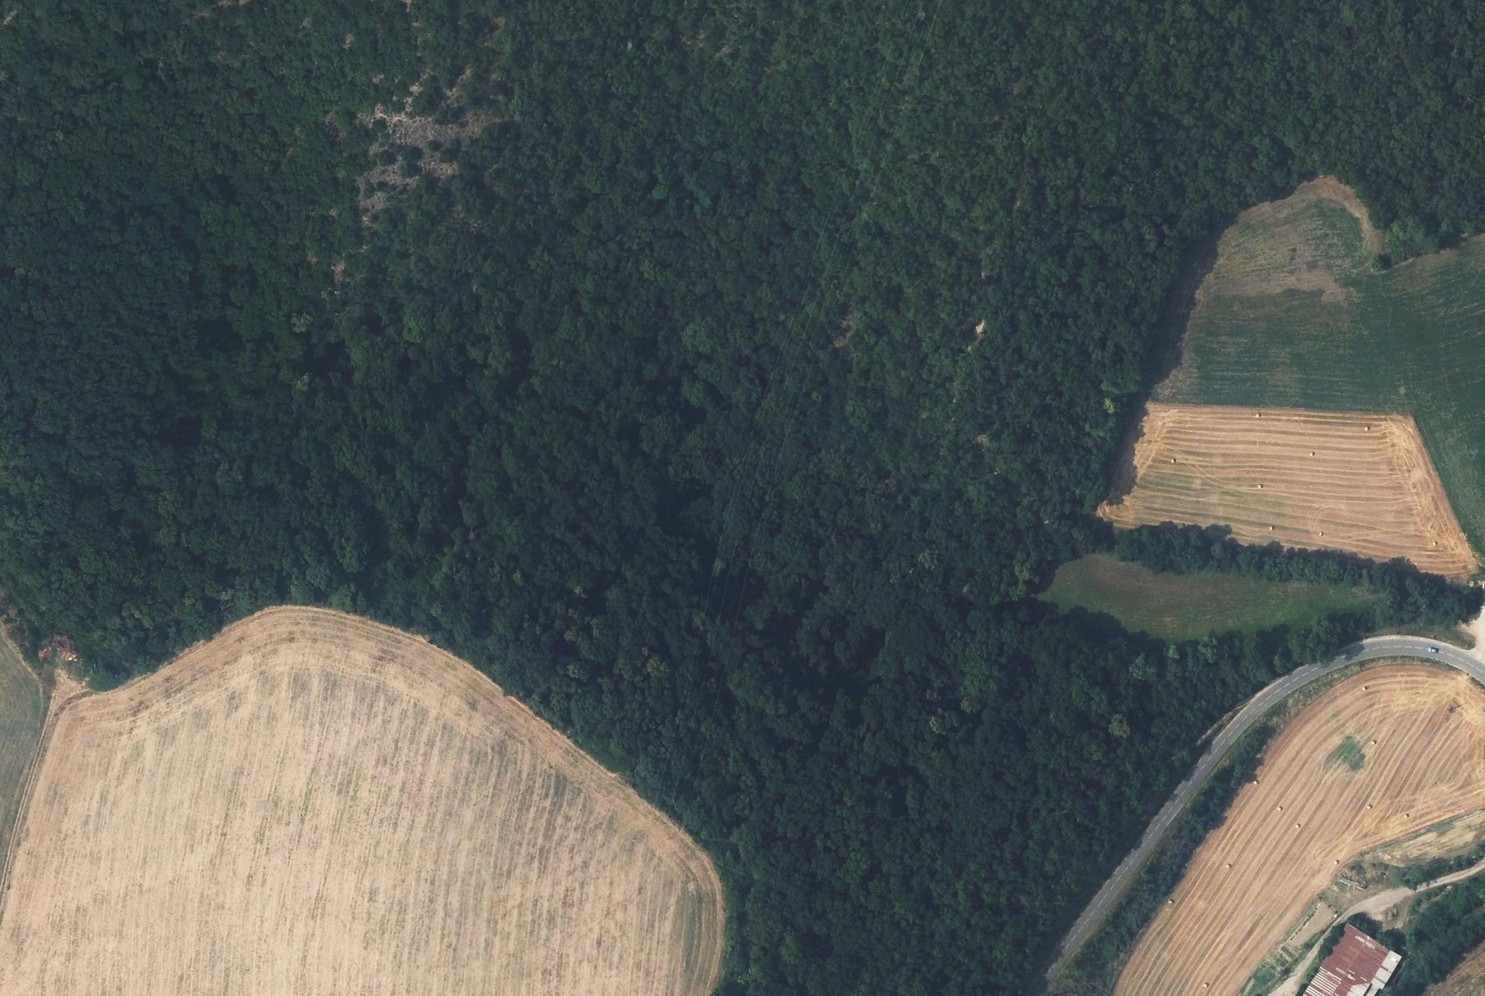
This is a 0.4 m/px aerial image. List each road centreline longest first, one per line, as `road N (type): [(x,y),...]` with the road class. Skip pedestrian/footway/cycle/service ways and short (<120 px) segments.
road 1 (track): [(1128,0),(1089,43),(1027,145),(1014,213),(986,258),(956,421),(1017,498),(1051,499),(1052,536)]
road 2 (tertiary): [(1029,995),(1204,766),(1282,689),(1380,646),(1427,648),(1475,666)]
road 3 (track): [(1052,536),(1440,582),(1481,579),(1484,588)]
road 4 (track): [(1484,862),(1349,914),(1272,995)]
road 5 (track): [(0,896),(48,721),(79,690)]

